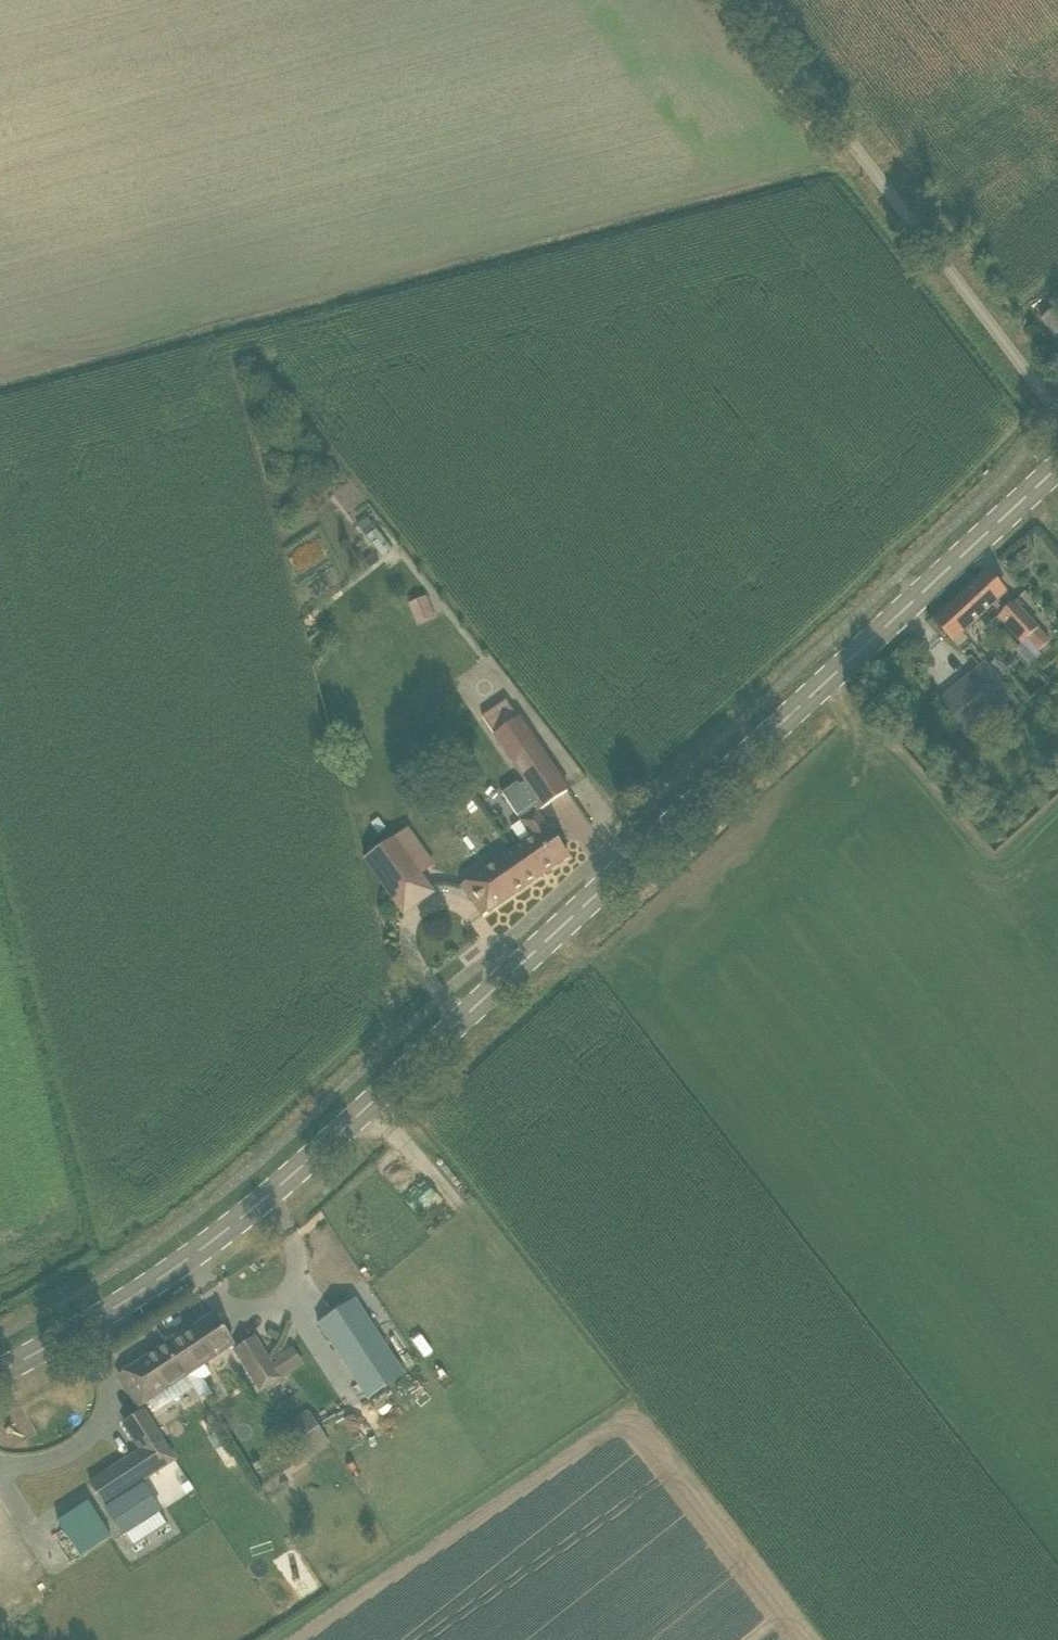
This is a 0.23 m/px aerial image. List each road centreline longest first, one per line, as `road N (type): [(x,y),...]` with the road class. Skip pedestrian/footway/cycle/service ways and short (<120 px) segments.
road 1 (secondary): [(0,1378),(131,1317),(216,1254),(1057,470)]
road 2 (unclassified): [(1057,414),(745,0)]

